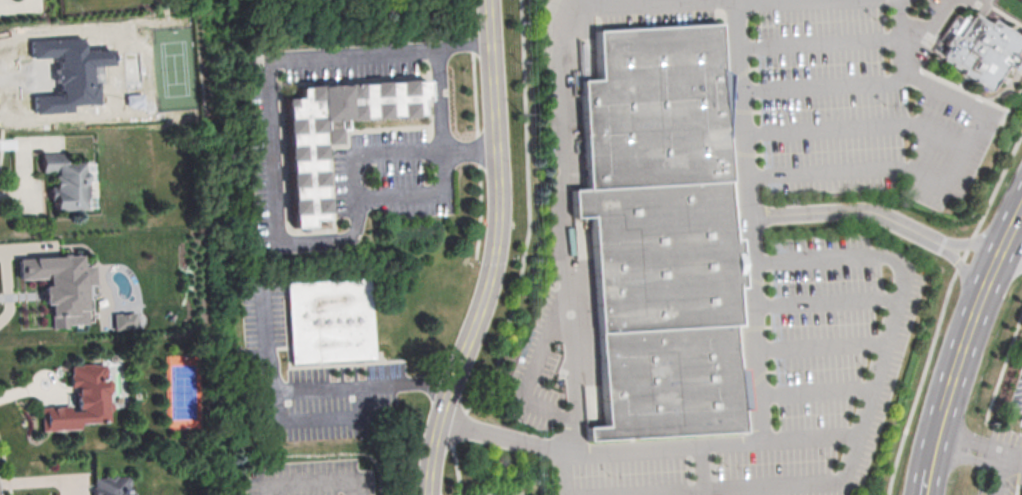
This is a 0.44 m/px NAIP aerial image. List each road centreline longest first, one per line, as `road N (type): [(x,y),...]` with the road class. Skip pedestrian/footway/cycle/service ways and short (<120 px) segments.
road 1 (residential): [(491,43),(498,242),(440,420),(431,494)]
road 2 (secondary): [(979,293),(940,422)]

